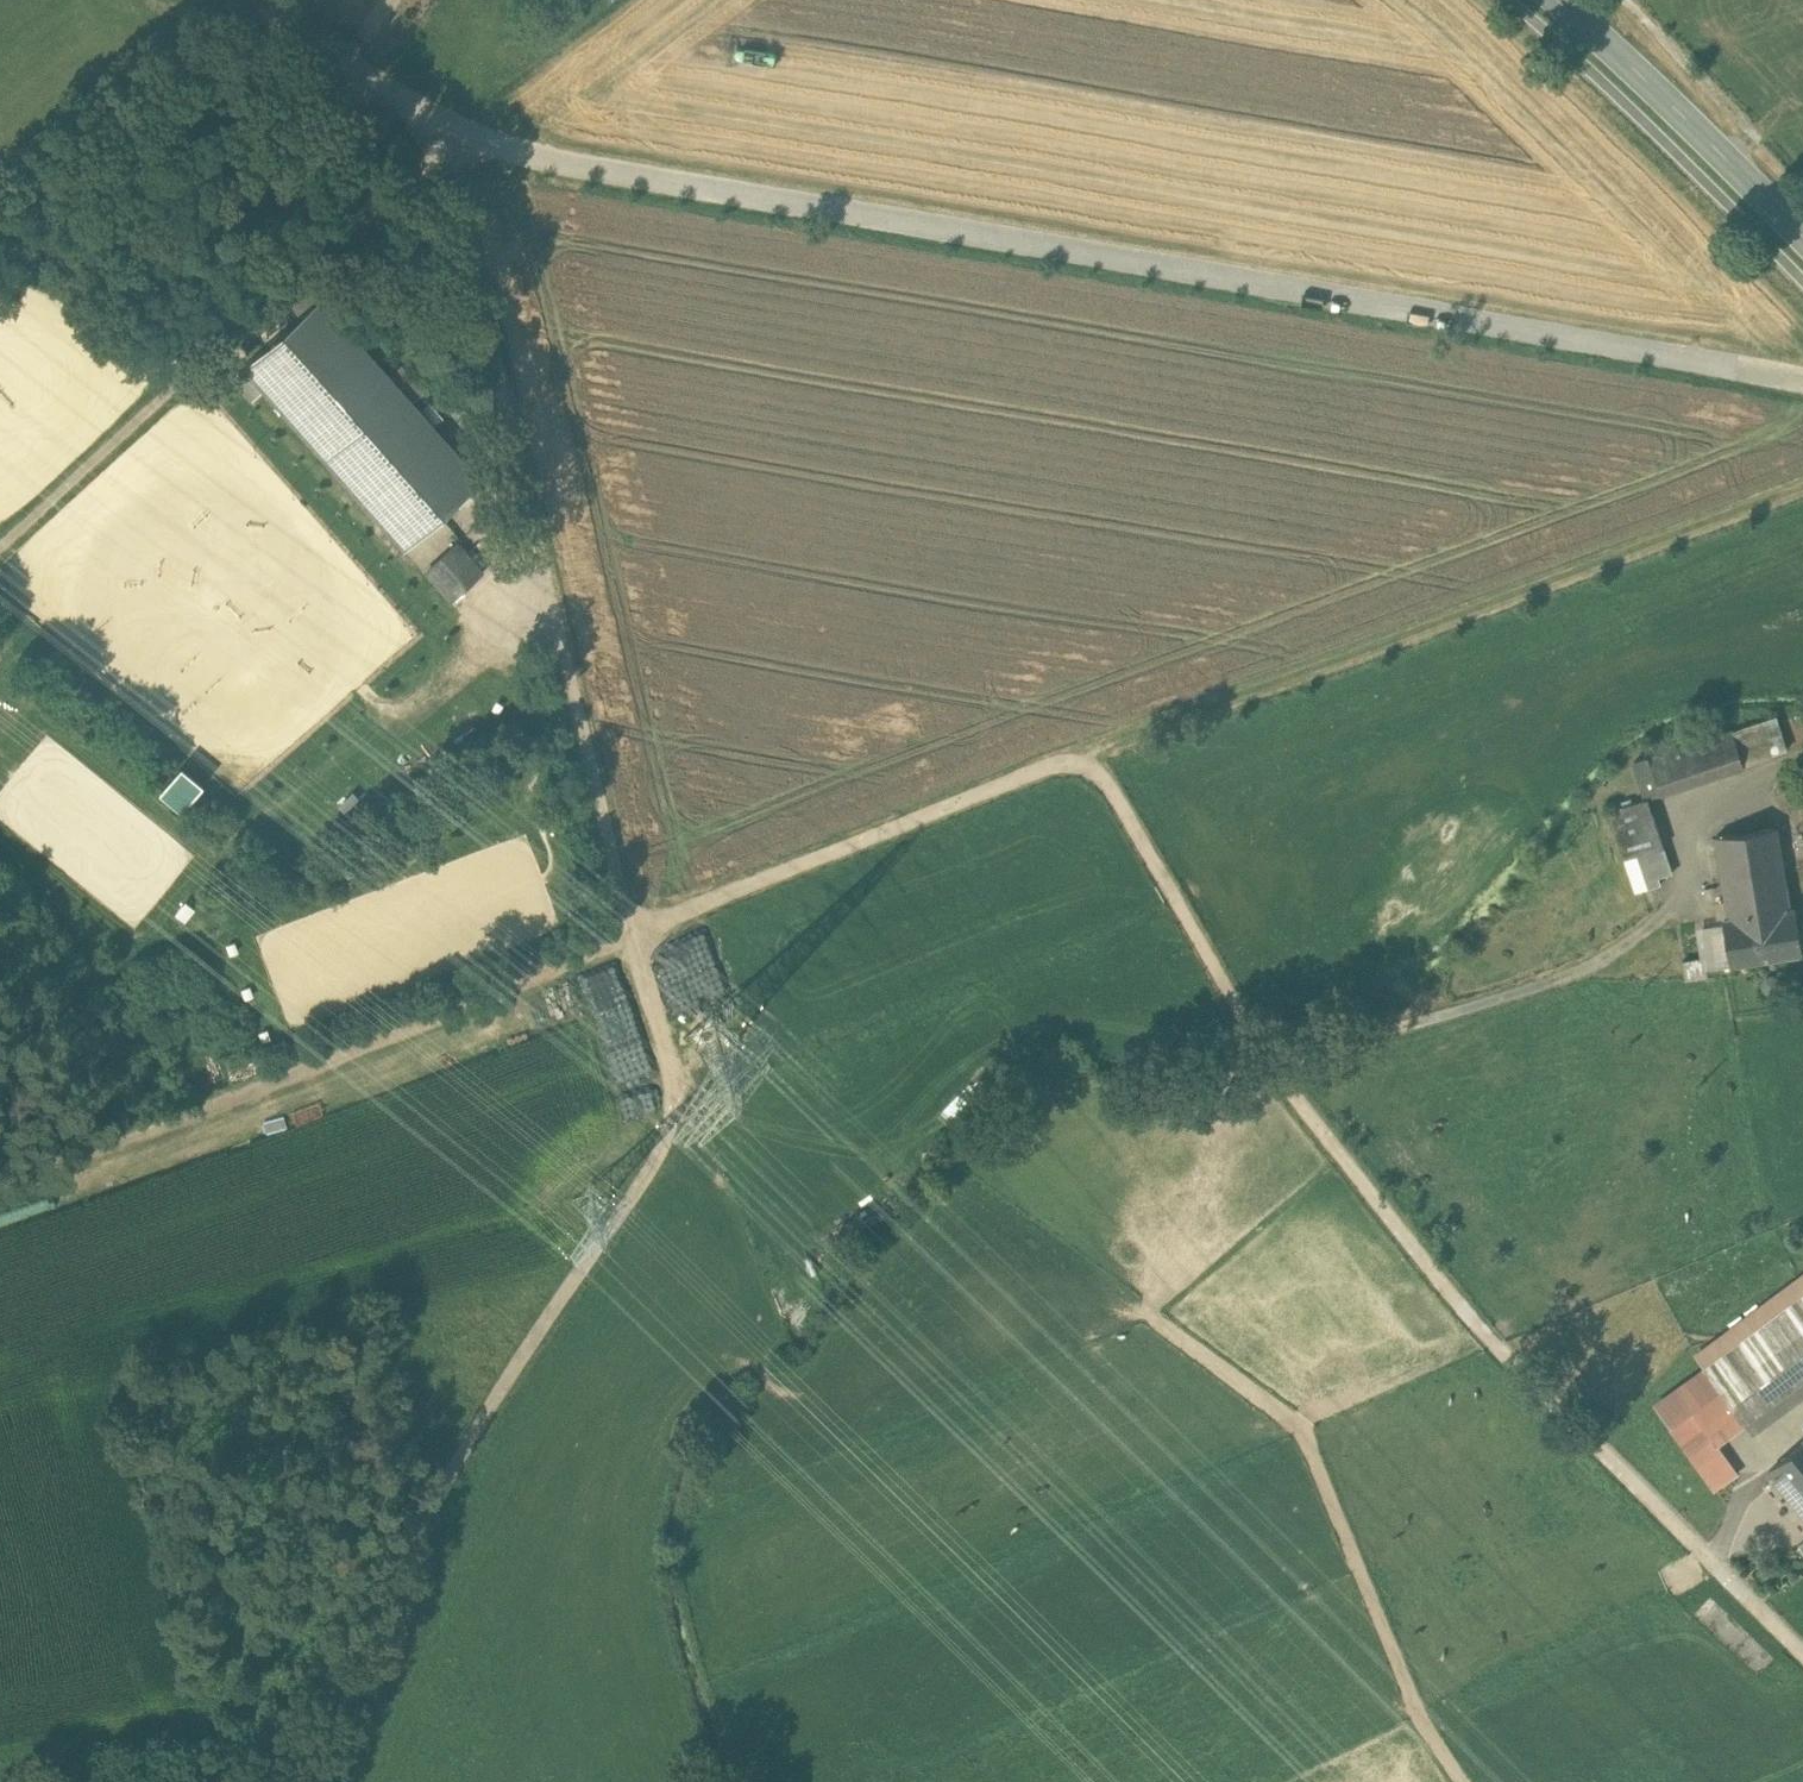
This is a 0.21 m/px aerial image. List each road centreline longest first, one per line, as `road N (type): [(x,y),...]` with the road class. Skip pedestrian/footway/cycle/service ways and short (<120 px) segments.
road 1 (unclassified): [(1802,1650),(1593,1440),(1273,1063),(1093,763),(1047,767),(632,933),(437,159),(446,124)]
road 2 (unclassified): [(446,124),(1201,274),(1802,374)]
road 3 (track): [(632,933),(672,1055),(675,1128),(511,1366),(408,1556),(302,1781)]
road 4 (track): [(0,1185),(552,975),(632,933)]
road 5 (secondary): [(1554,0),(1802,229)]
road 6 (unclassified): [(263,0),(446,124)]

